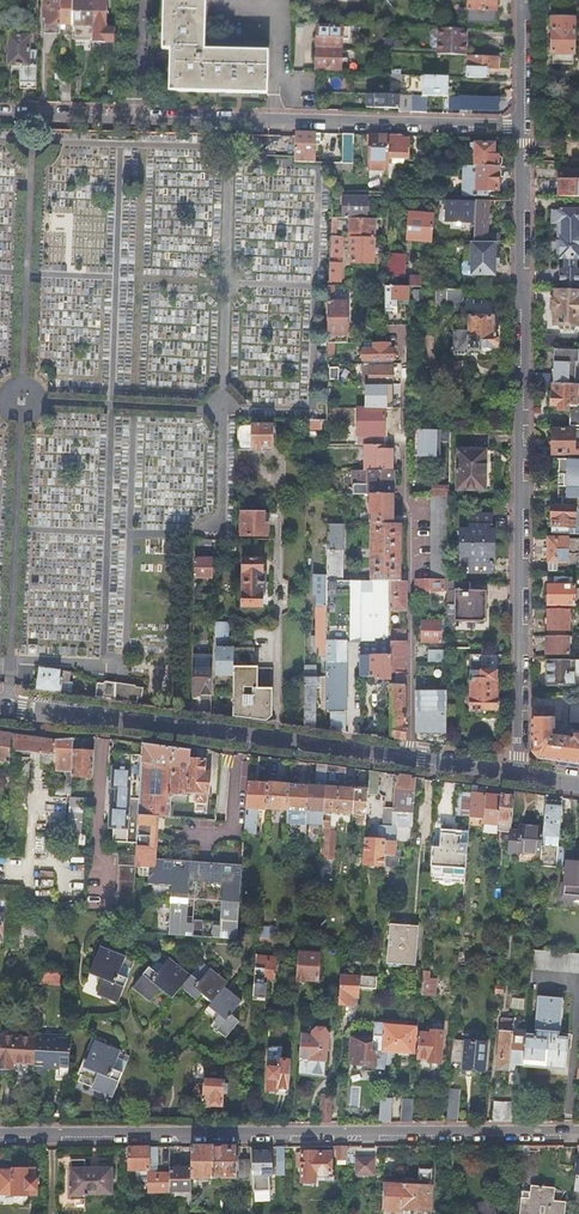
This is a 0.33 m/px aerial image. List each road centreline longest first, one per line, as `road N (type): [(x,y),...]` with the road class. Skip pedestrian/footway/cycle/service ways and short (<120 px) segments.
road 1 (residential): [(519,777),(521,127)]
road 2 (residential): [(0,1136),(578,1131)]
road 3 (residential): [(521,127),(136,119)]
road 4 (residential): [(519,777),(278,741)]
road 5 (residential): [(280,509),(278,741)]
road 6 (residential): [(103,719),(100,907)]
road 7 (residential): [(278,741),(103,719)]
road 8 (residential): [(136,119),(0,114)]
road 9 (residential): [(521,127),(522,0)]

